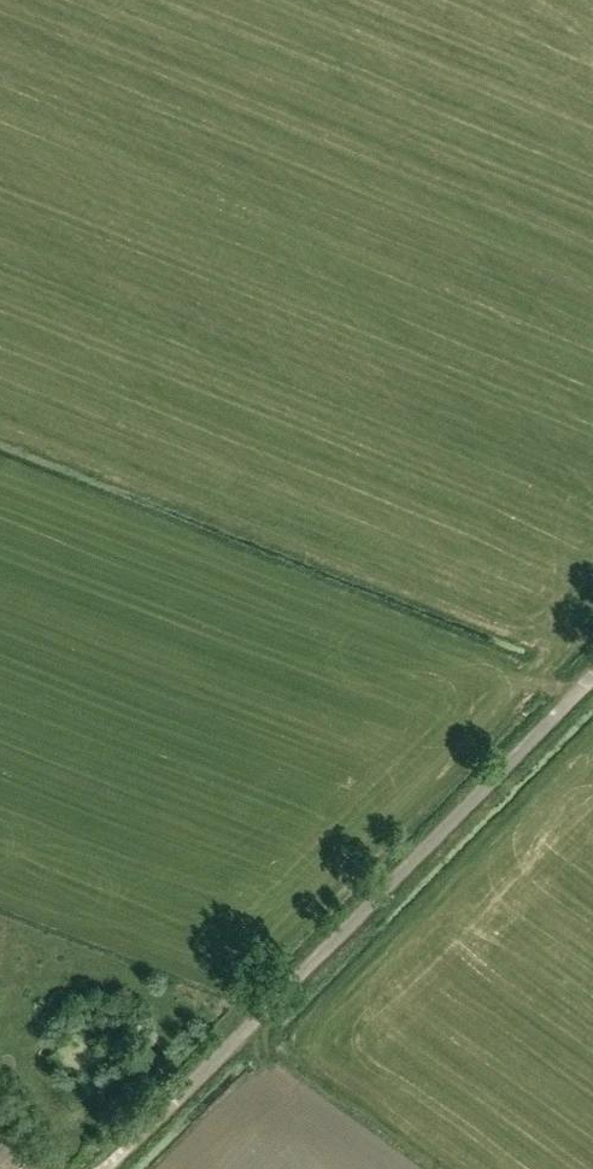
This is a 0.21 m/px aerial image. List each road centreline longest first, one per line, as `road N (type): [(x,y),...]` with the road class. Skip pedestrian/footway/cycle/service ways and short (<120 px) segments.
road 1 (track): [(108,1168),(592,689)]

